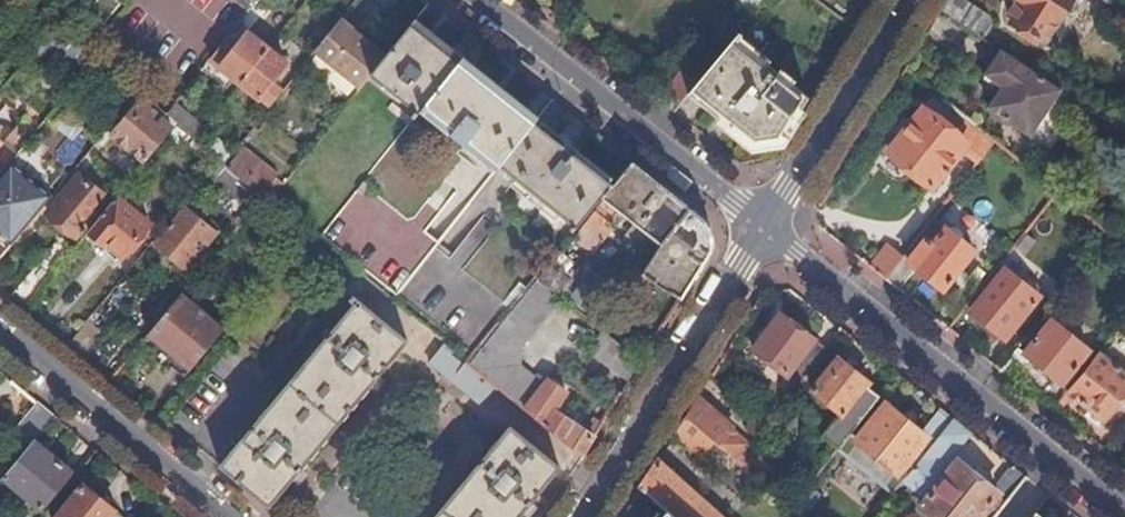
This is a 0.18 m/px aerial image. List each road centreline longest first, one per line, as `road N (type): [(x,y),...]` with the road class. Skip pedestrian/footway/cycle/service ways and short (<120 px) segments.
road 1 (residential): [(1124,509),(767,230)]
road 2 (residential): [(767,230),(480,0)]
road 3 (residential): [(767,230),(585,516)]
road 4 (residential): [(0,332),(227,516)]
road 5 (residential): [(909,0),(767,230)]

